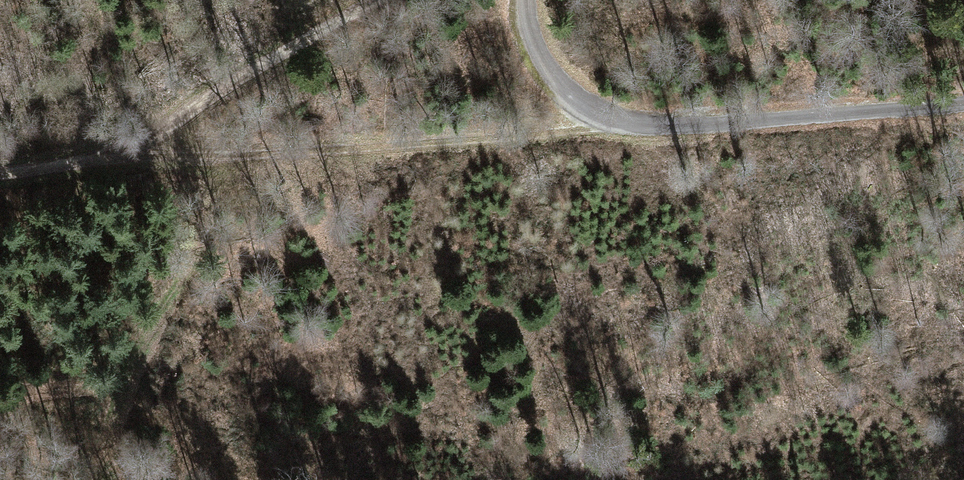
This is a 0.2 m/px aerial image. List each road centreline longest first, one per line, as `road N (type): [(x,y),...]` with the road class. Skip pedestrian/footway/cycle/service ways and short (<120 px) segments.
road 1 (track): [(0,174),(116,158),(574,131),(616,120)]
road 2 (unclassified): [(616,120),(686,127),(963,103)]
road 3 (track): [(116,158),(381,0)]
road 4 (unclassified): [(616,120),(575,107),(551,83),(527,0)]

